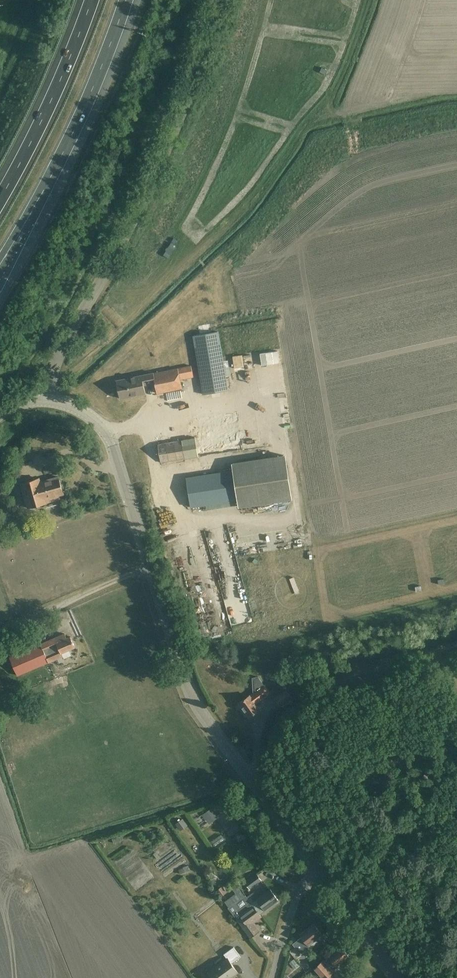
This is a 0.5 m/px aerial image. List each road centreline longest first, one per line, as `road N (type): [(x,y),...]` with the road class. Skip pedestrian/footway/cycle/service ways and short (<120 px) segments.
road 1 (unclassified): [(320,875),(184,679),(105,430),(82,409),(48,400)]
road 2 (unclassified): [(48,400),(58,350),(161,176),(221,0)]
road 3 (motorway): [(0,264),(71,138),(125,0)]
road 4 (track): [(456,646),(367,671),(296,710),(272,741),(257,786)]
road 5 (motorway): [(93,0),(0,202)]
road 6 (unclassified): [(394,977),(320,875)]

